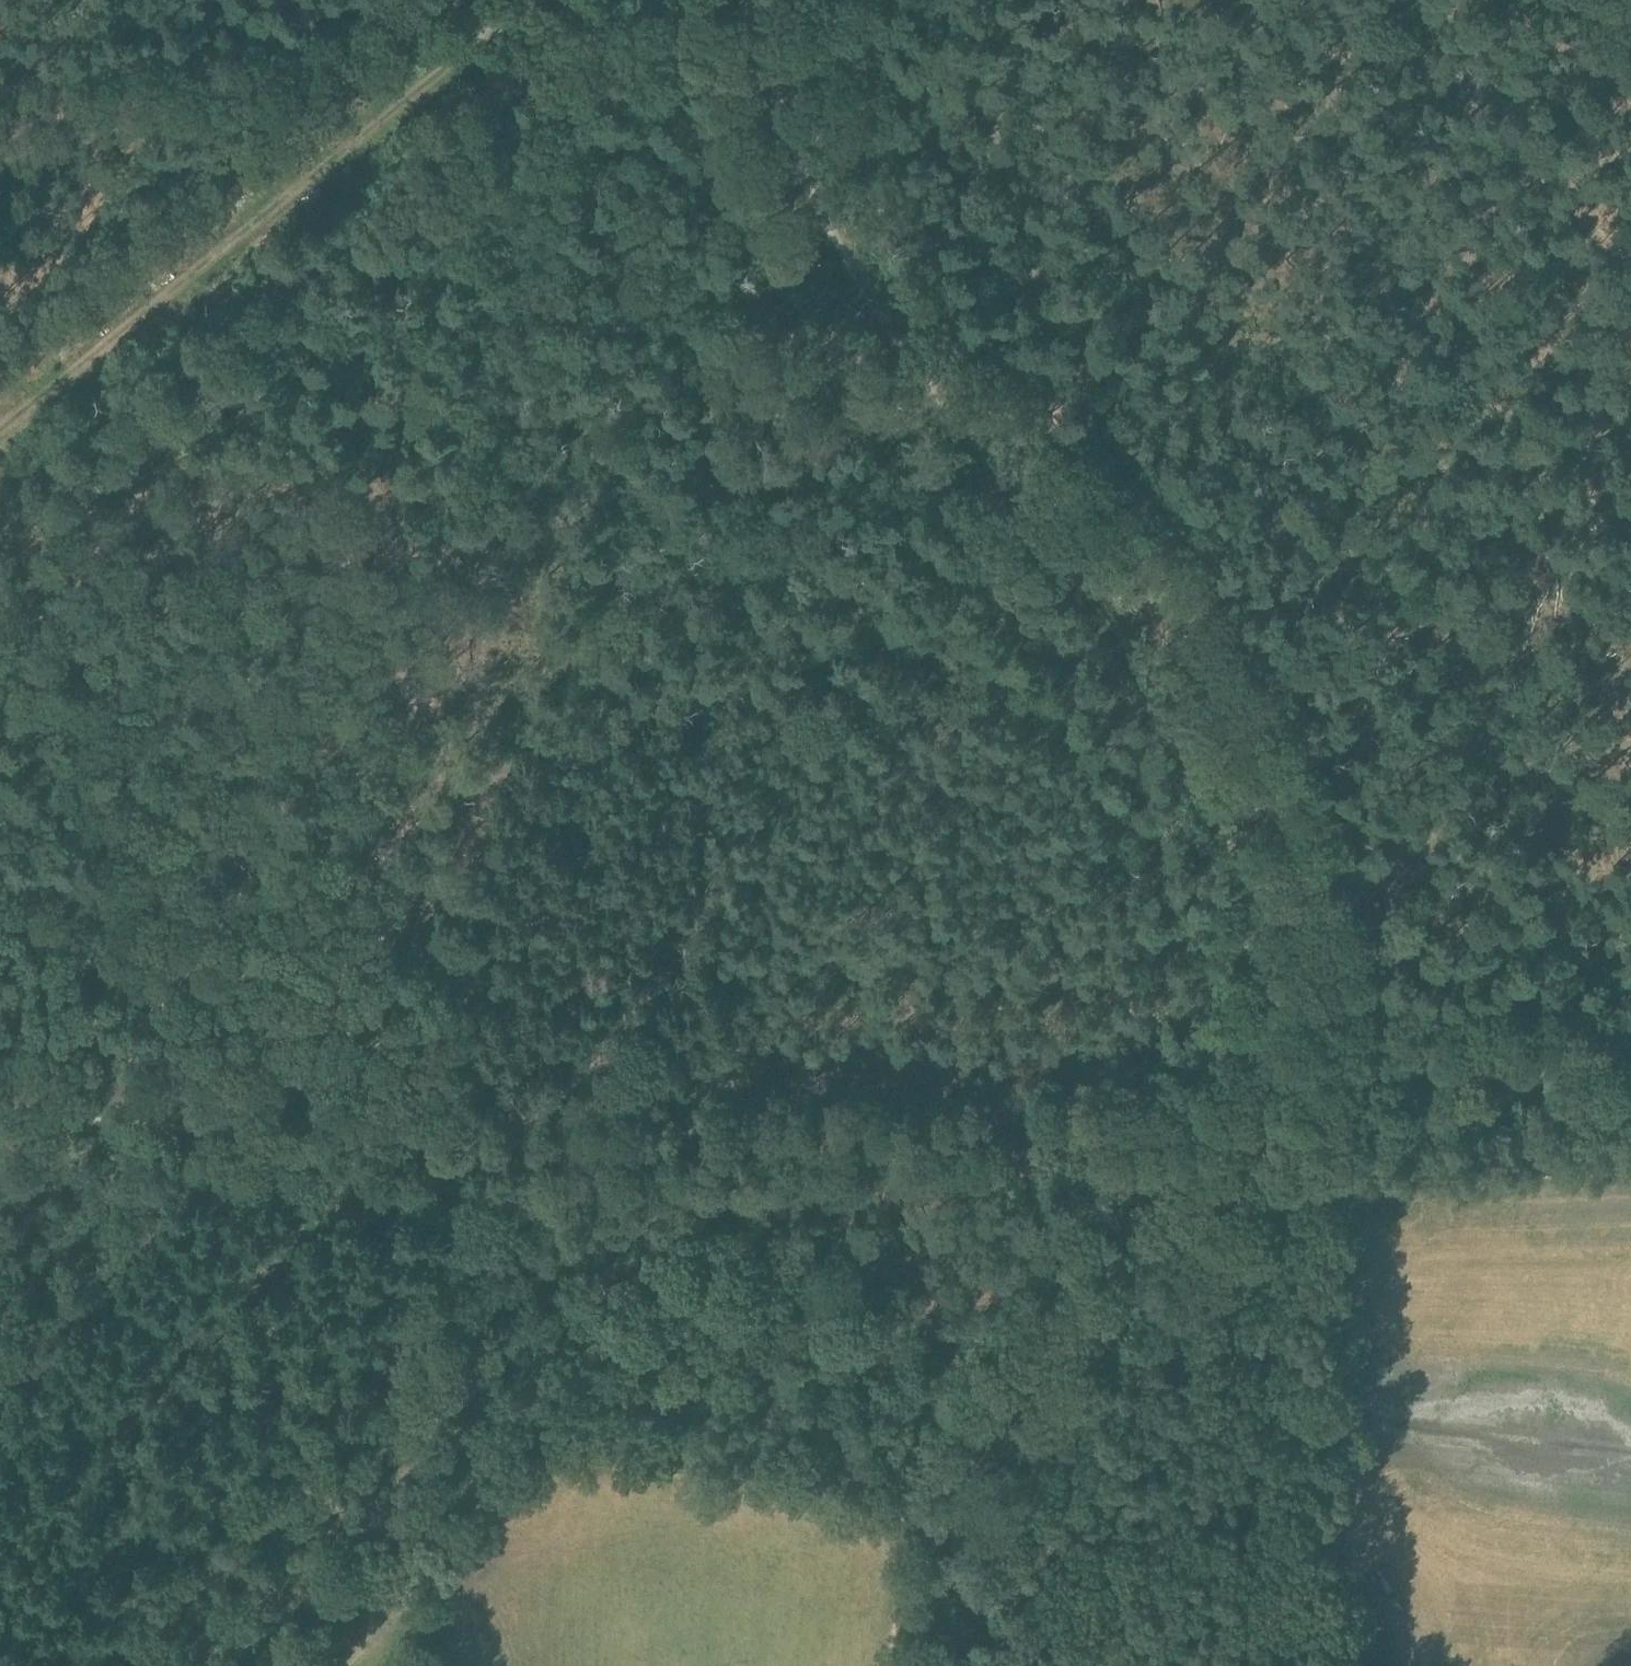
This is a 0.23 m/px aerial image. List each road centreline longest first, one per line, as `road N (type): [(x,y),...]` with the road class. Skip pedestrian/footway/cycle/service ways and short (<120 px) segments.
road 1 (track): [(1068,1665),(991,1573),(965,1505),(974,1434),(1200,1211),(1217,1165),(1282,1117),(1270,965),(1223,831),(1158,698),(1078,572),(948,419),(880,307),(772,84),(743,0)]
road 2 (track): [(1282,1117),(420,1147),(0,1113)]
road 3 (track): [(458,56),(0,432)]
road 4 (track): [(0,110),(425,50),(458,56)]
road 5 (track): [(1282,1117),(1630,1097)]

